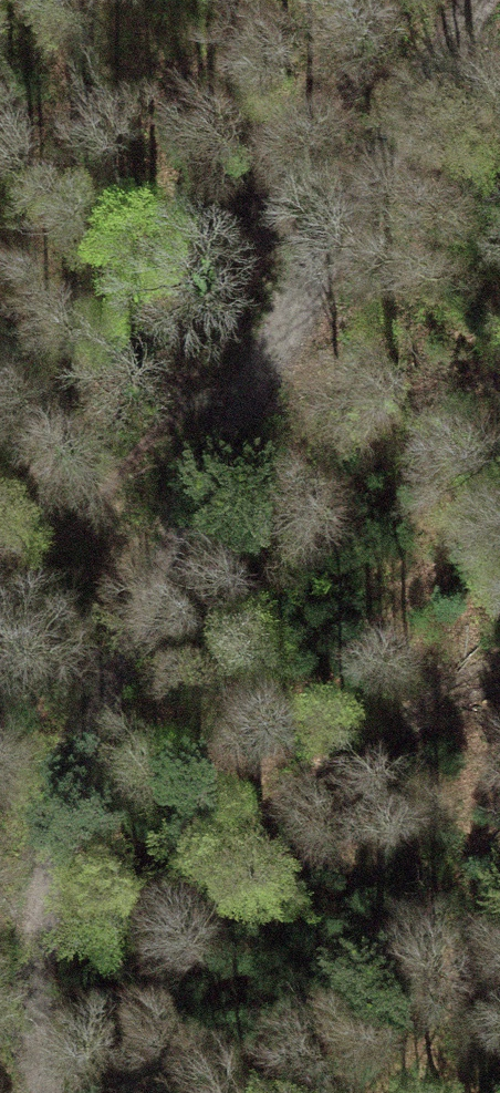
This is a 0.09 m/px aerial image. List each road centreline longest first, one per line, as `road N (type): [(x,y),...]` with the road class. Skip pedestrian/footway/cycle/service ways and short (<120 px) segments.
road 1 (track): [(45,1092),(39,924),(74,785),(287,303),(482,0)]
road 2 (track): [(287,303),(0,629)]

